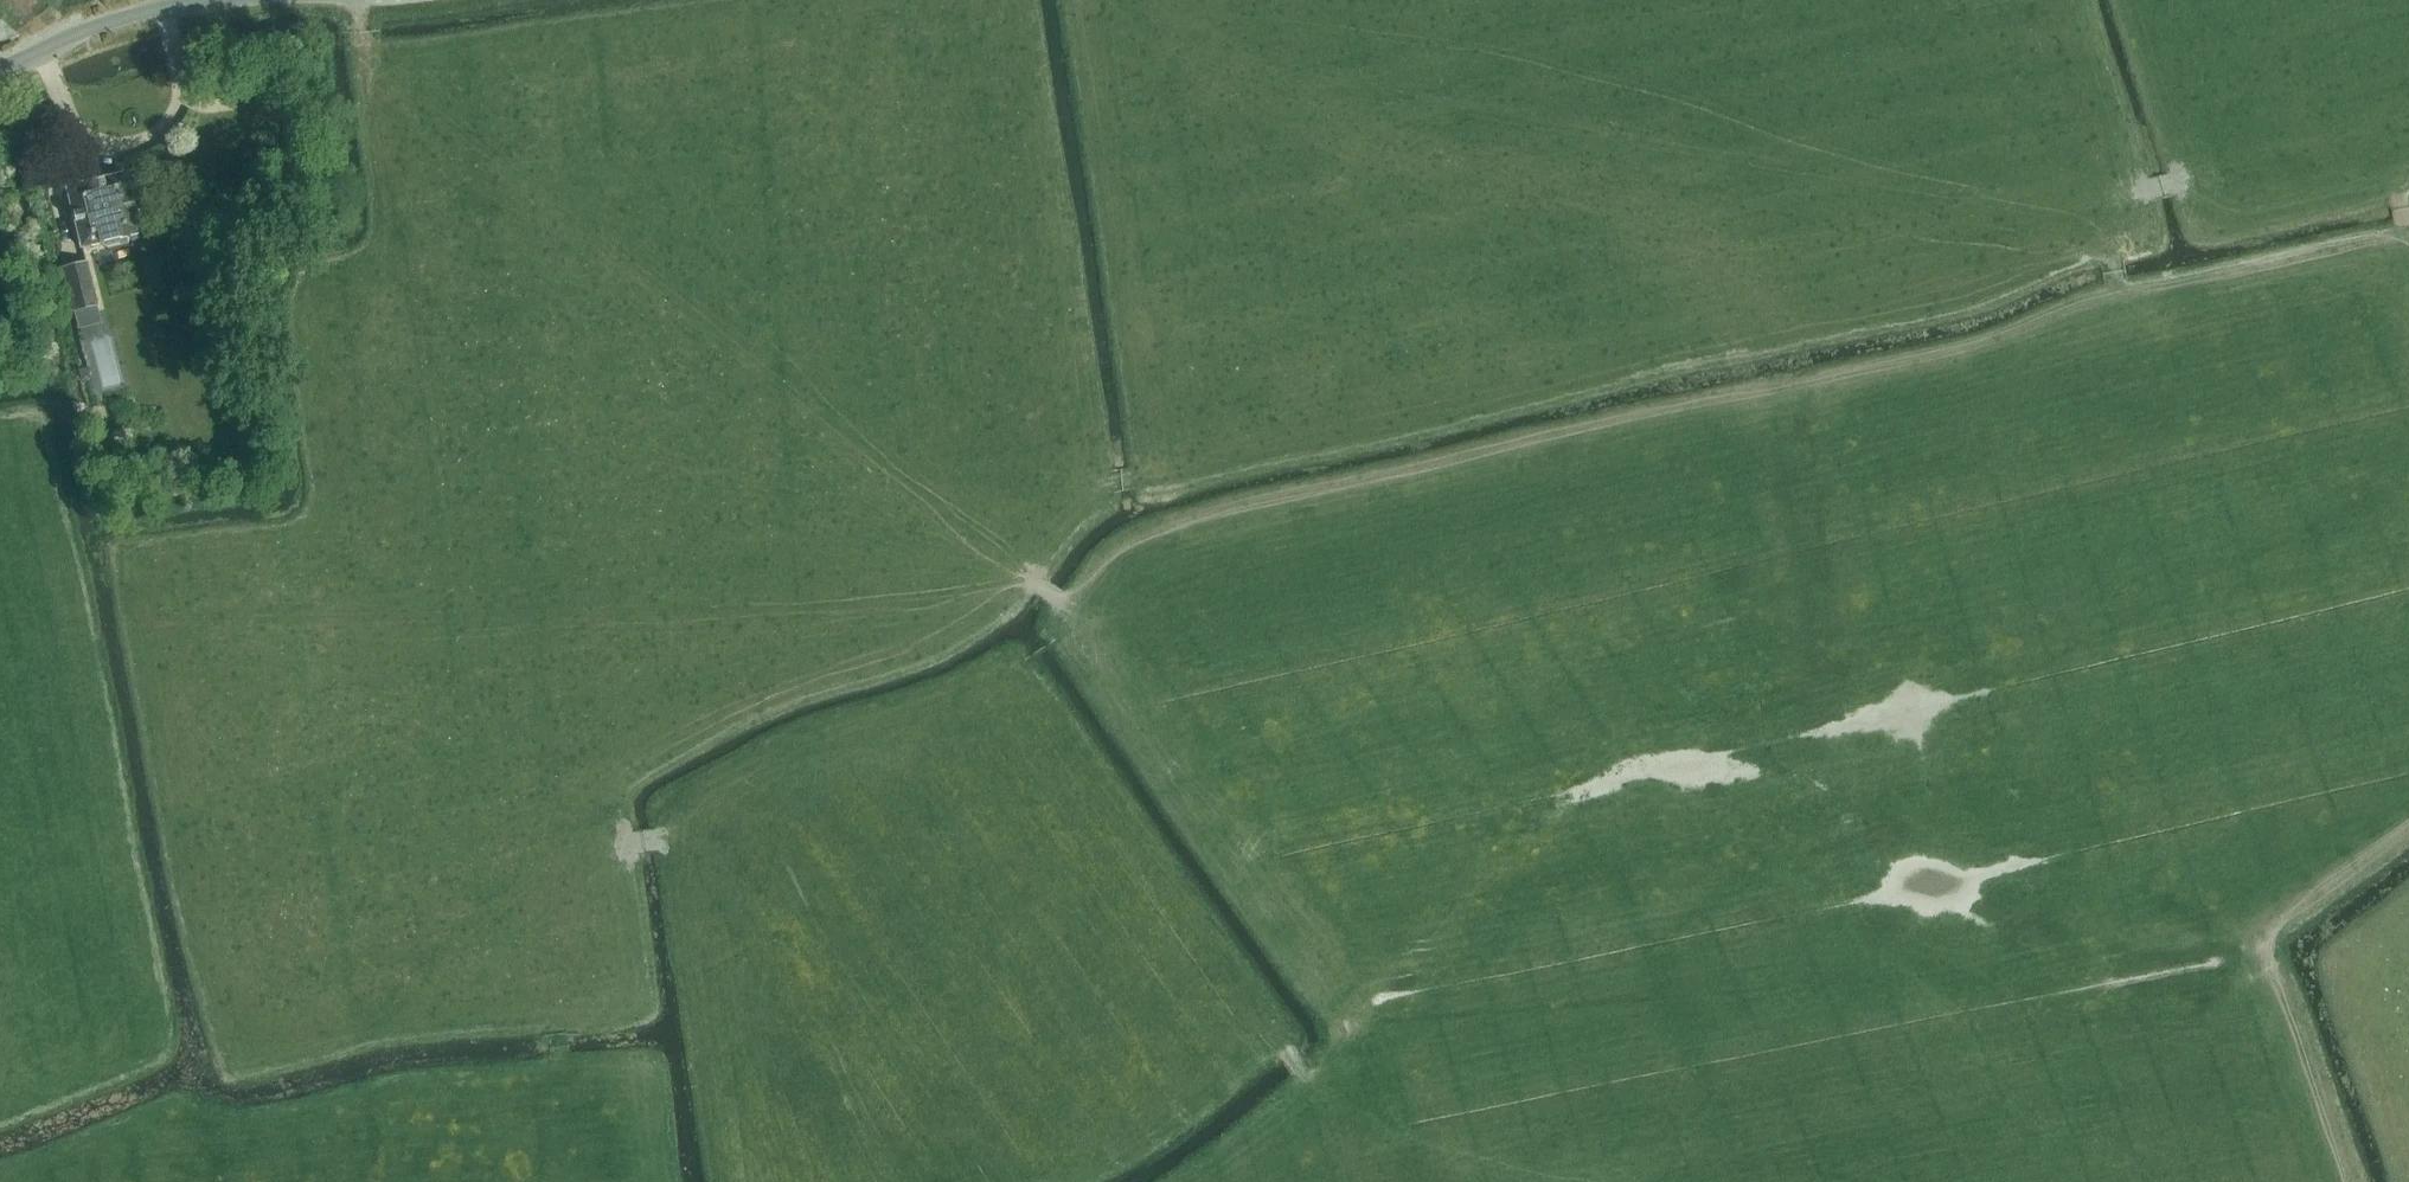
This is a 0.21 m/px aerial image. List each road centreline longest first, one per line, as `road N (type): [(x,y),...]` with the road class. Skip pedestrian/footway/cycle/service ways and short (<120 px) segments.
road 1 (tertiary): [(204,0),(78,33),(0,69)]

